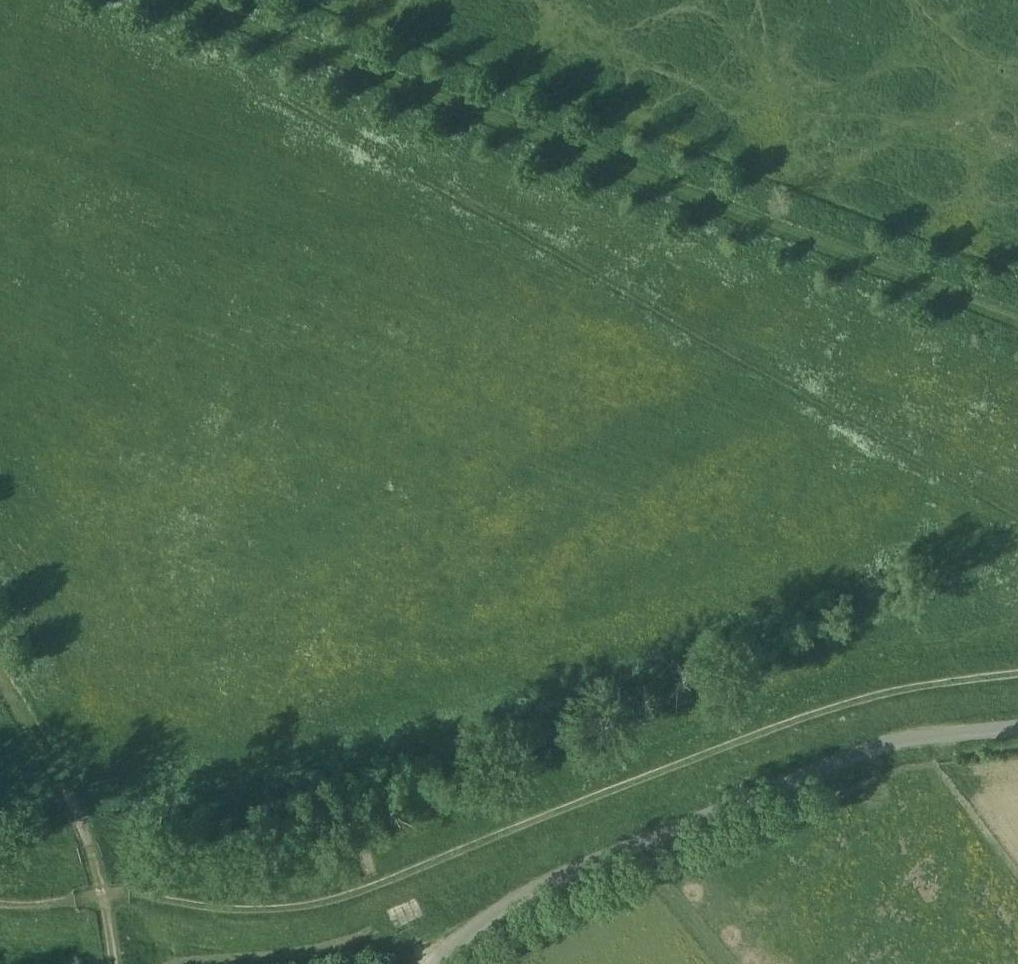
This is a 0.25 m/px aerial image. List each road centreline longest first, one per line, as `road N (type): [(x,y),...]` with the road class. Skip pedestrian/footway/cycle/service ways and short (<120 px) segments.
road 1 (track): [(0,904),(123,893),(227,910),(334,901),(869,697),(1017,673)]
road 2 (track): [(142,0),(188,42),(1017,519)]
road 3 (track): [(175,0),(1017,316)]
road 4 (unclassified): [(438,963),(514,901),(553,881),(880,745),(1017,727)]
road 5 (track): [(0,672),(82,818),(114,963)]
road 6 (track): [(639,845),(650,872),(725,963)]

